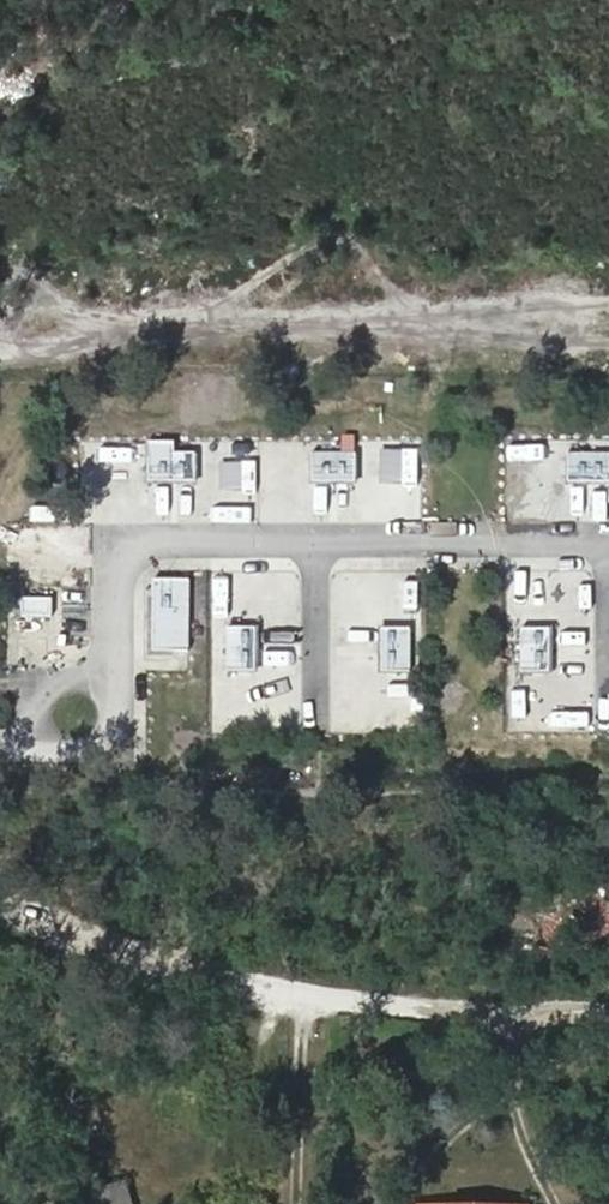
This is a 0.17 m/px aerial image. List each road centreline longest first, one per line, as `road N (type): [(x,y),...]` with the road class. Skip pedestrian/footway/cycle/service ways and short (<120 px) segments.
road 1 (track): [(608,1009),(481,1014),(270,1004),(0,884)]

